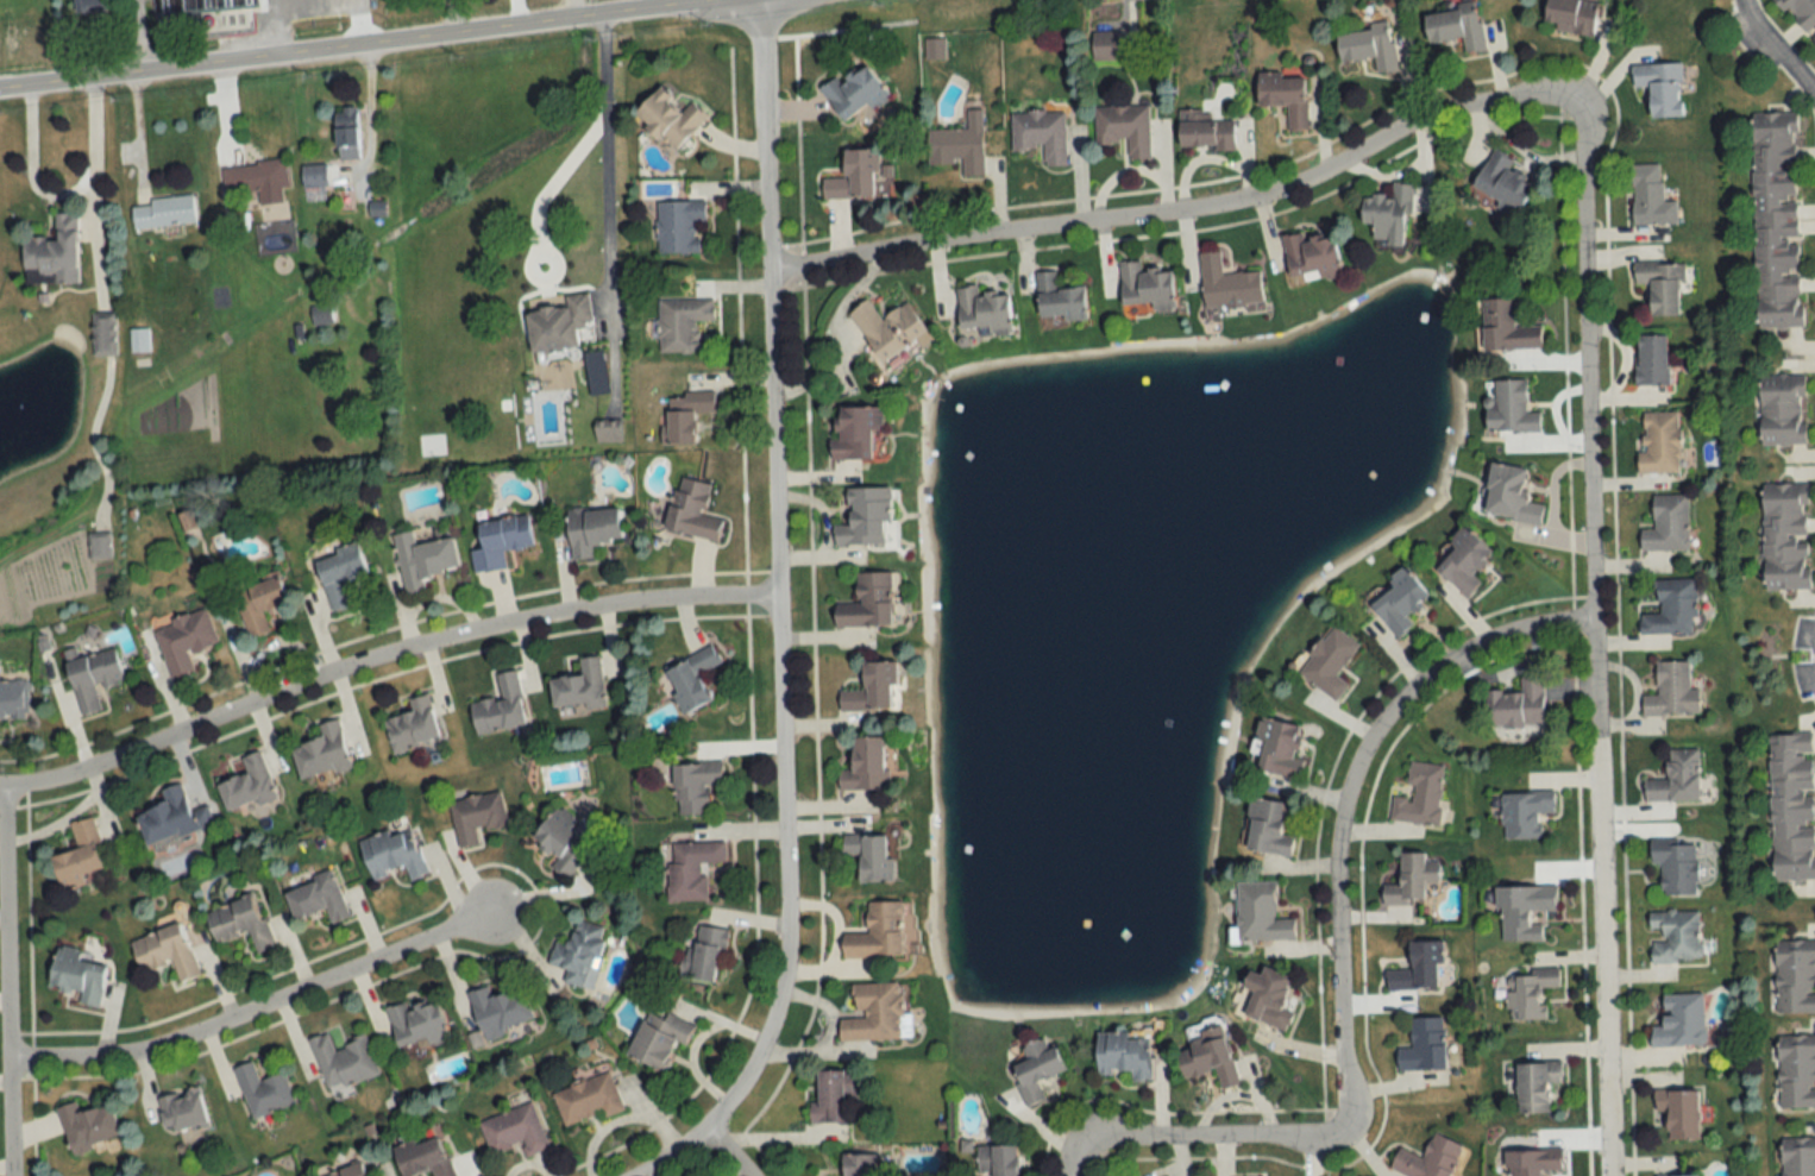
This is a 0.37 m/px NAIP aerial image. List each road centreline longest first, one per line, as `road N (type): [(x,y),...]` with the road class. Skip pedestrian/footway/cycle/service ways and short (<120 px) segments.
road 1 (residential): [(761,0),(784,981),(741,1087),(703,1128),(640,1175)]
road 2 (residential): [(1608,1175),(1578,111)]
road 3 (residential): [(1595,624),(1496,639),(1455,659),(1413,688),(1357,761),(1338,841),(1343,1124),(1312,1140),(1109,1140),(1080,1158),(1081,1175)]
road 4 (residential): [(1578,111),(1540,100),(1445,109),(1310,182),(1256,197),(768,271)]
road 5 (residential): [(0,785),(95,767),(451,637),(622,605),(774,599)]
road 6 (tertiary): [(0,92),(577,13),(603,18),(761,0)]
road 7 (residential): [(10,1058),(161,1046),(495,912)]
road 8 (residential): [(12,1175),(5,785)]
road 9 (residential): [(1743,0),(1757,31),(1814,97)]

